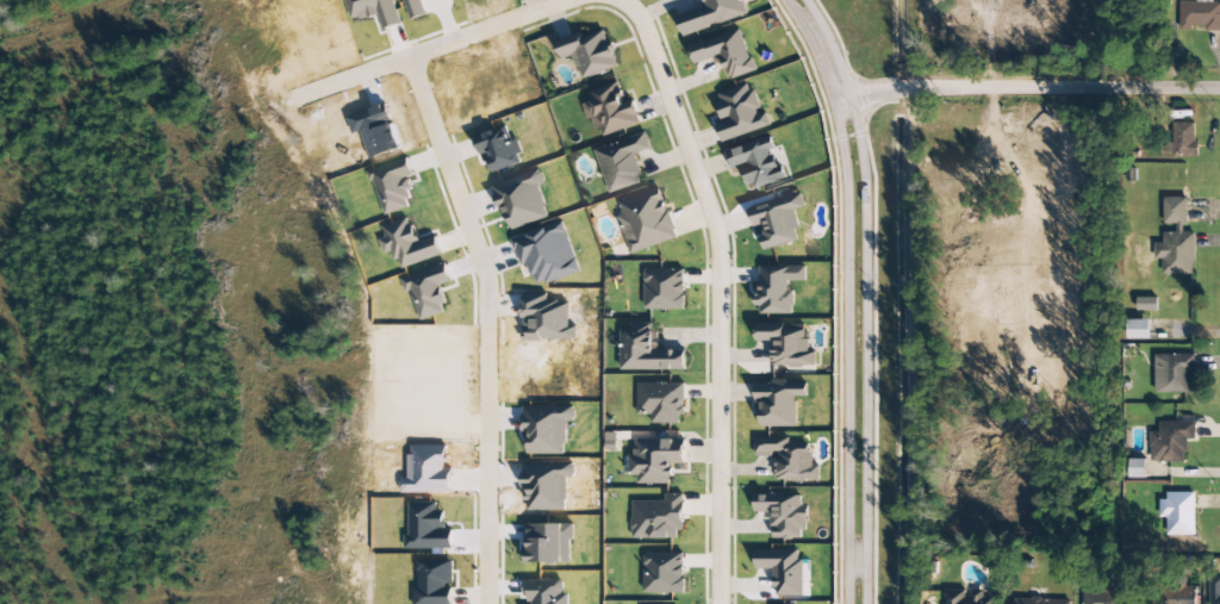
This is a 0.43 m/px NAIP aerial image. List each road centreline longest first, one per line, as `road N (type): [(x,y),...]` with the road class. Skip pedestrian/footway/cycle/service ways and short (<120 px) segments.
road 1 (residential): [(722,603),(720,232),(639,12),(625,0)]
road 2 (residential): [(859,603),(854,158),(840,85),(795,0)]
road 3 (residential): [(405,55),(486,276),(489,603)]
road 4 (residential): [(1219,88),(895,89),(845,102)]
road 5 (residential): [(555,0),(301,93)]

